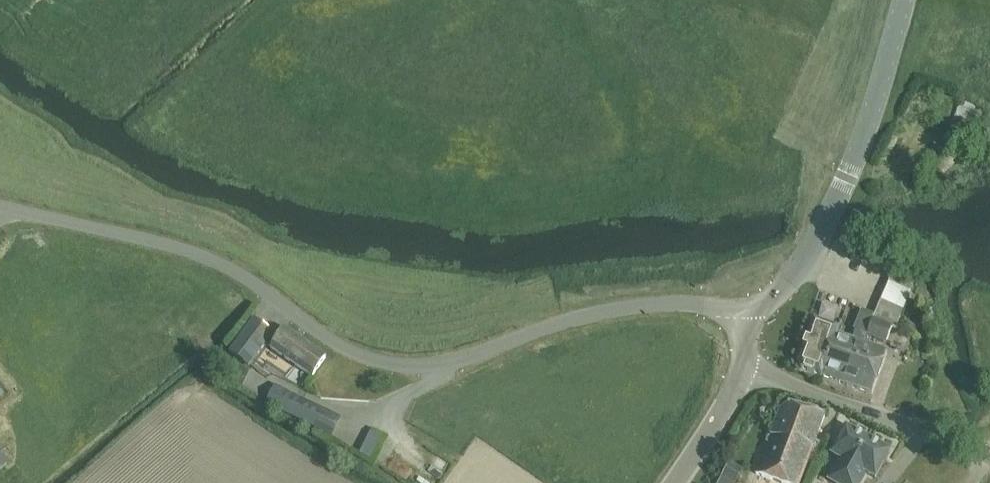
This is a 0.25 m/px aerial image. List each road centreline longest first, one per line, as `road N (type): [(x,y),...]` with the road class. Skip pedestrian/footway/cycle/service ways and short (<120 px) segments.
road 1 (unclassified): [(0,206),(206,256),(346,348),(392,363),(457,361),(556,322),(618,308),(746,310)]
road 2 (tertiary): [(746,310),(773,303),(808,252),(864,126),(902,0)]
road 3 (tertiary): [(989,452),(744,367)]
road 4 (tertiary): [(675,482),(744,367)]

